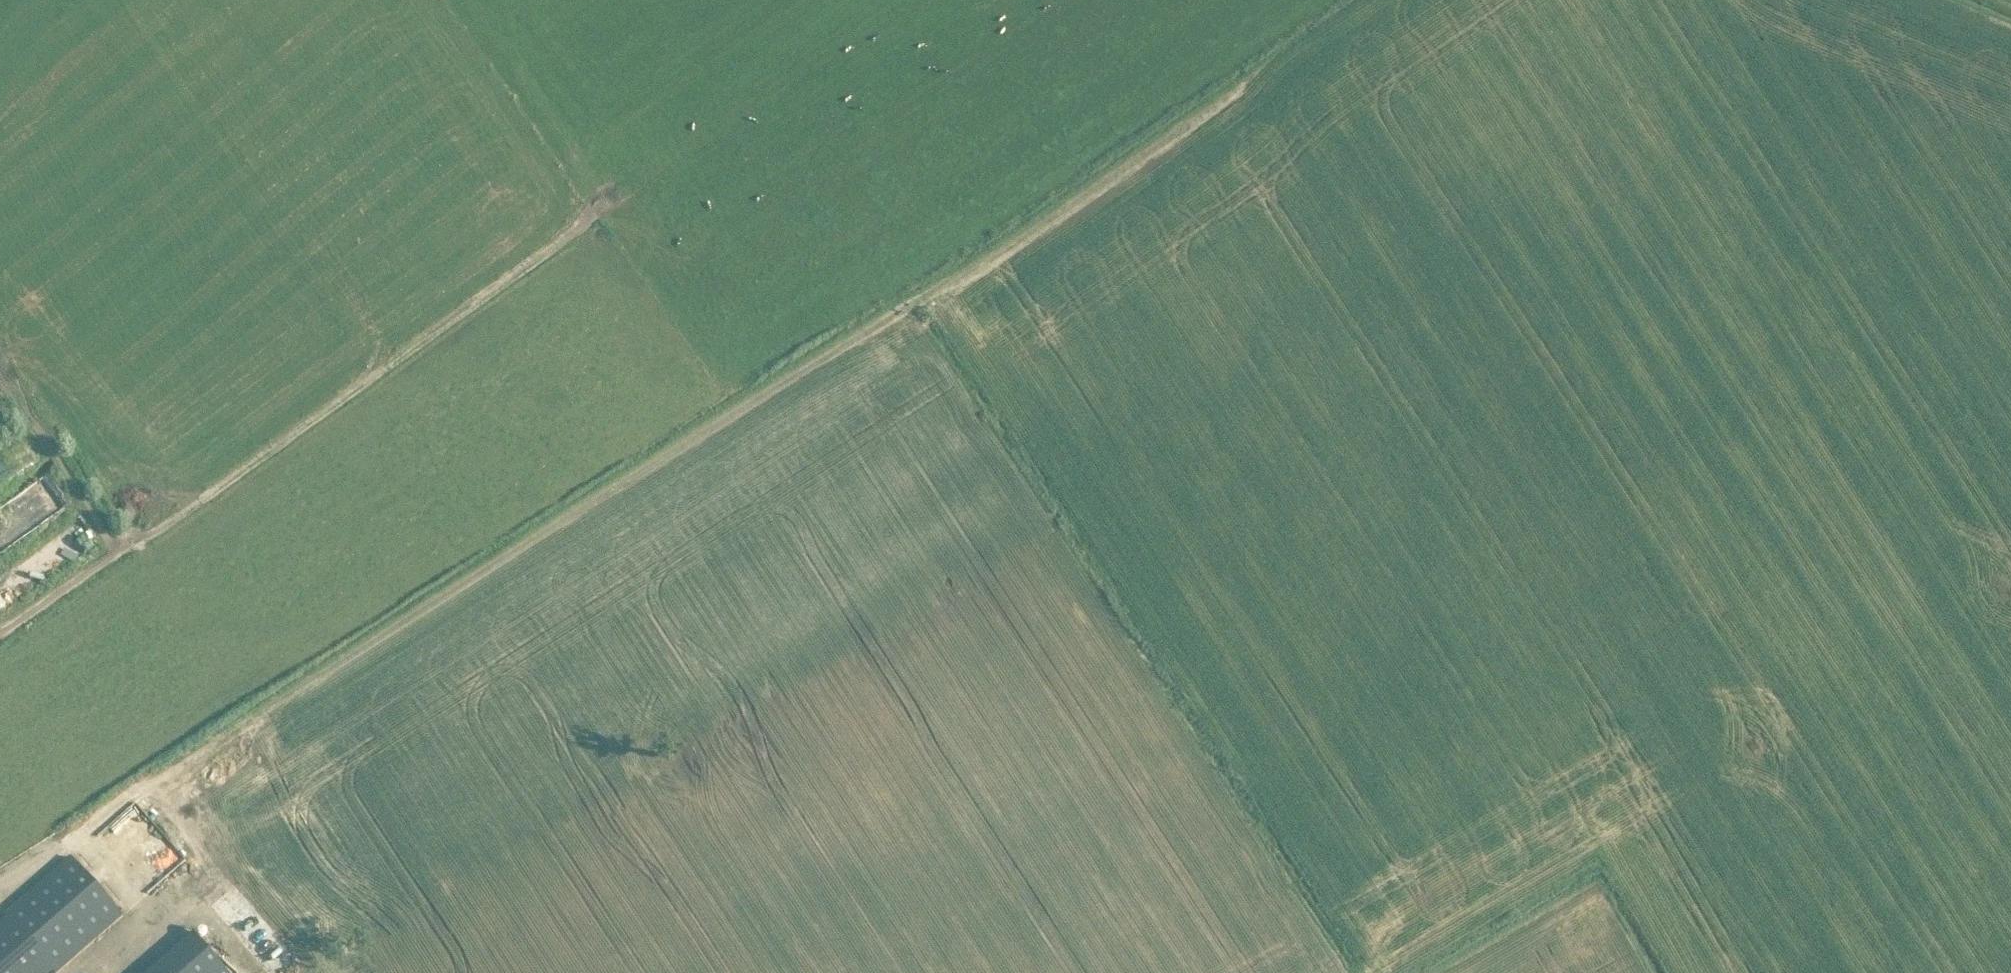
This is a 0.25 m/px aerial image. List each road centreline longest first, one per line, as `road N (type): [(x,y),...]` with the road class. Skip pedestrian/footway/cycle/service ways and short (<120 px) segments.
road 1 (track): [(153,783),(564,517),(958,278),(1368,0)]

